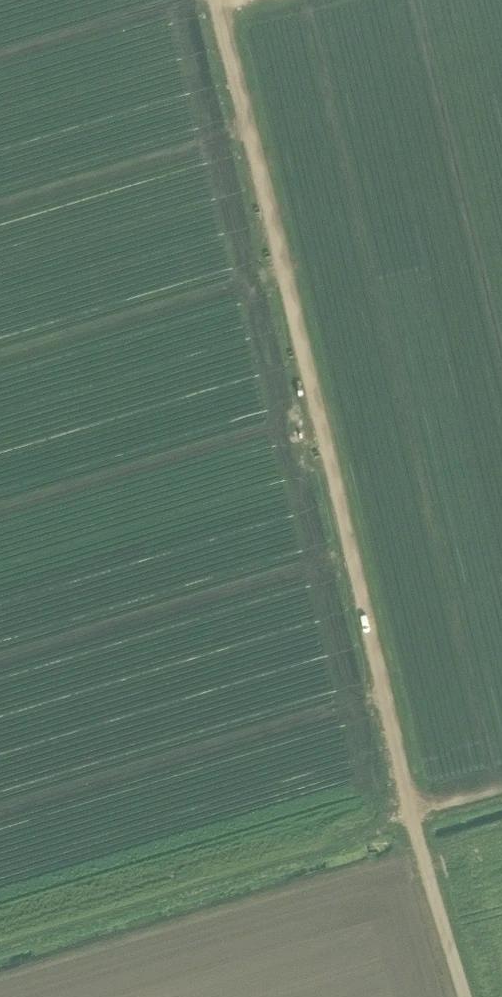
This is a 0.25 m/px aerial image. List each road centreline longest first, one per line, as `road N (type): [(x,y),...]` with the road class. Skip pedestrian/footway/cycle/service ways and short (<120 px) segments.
road 1 (track): [(217,0),(411,822)]
road 2 (track): [(0,946),(411,822)]
road 3 (track): [(411,822),(463,996)]

